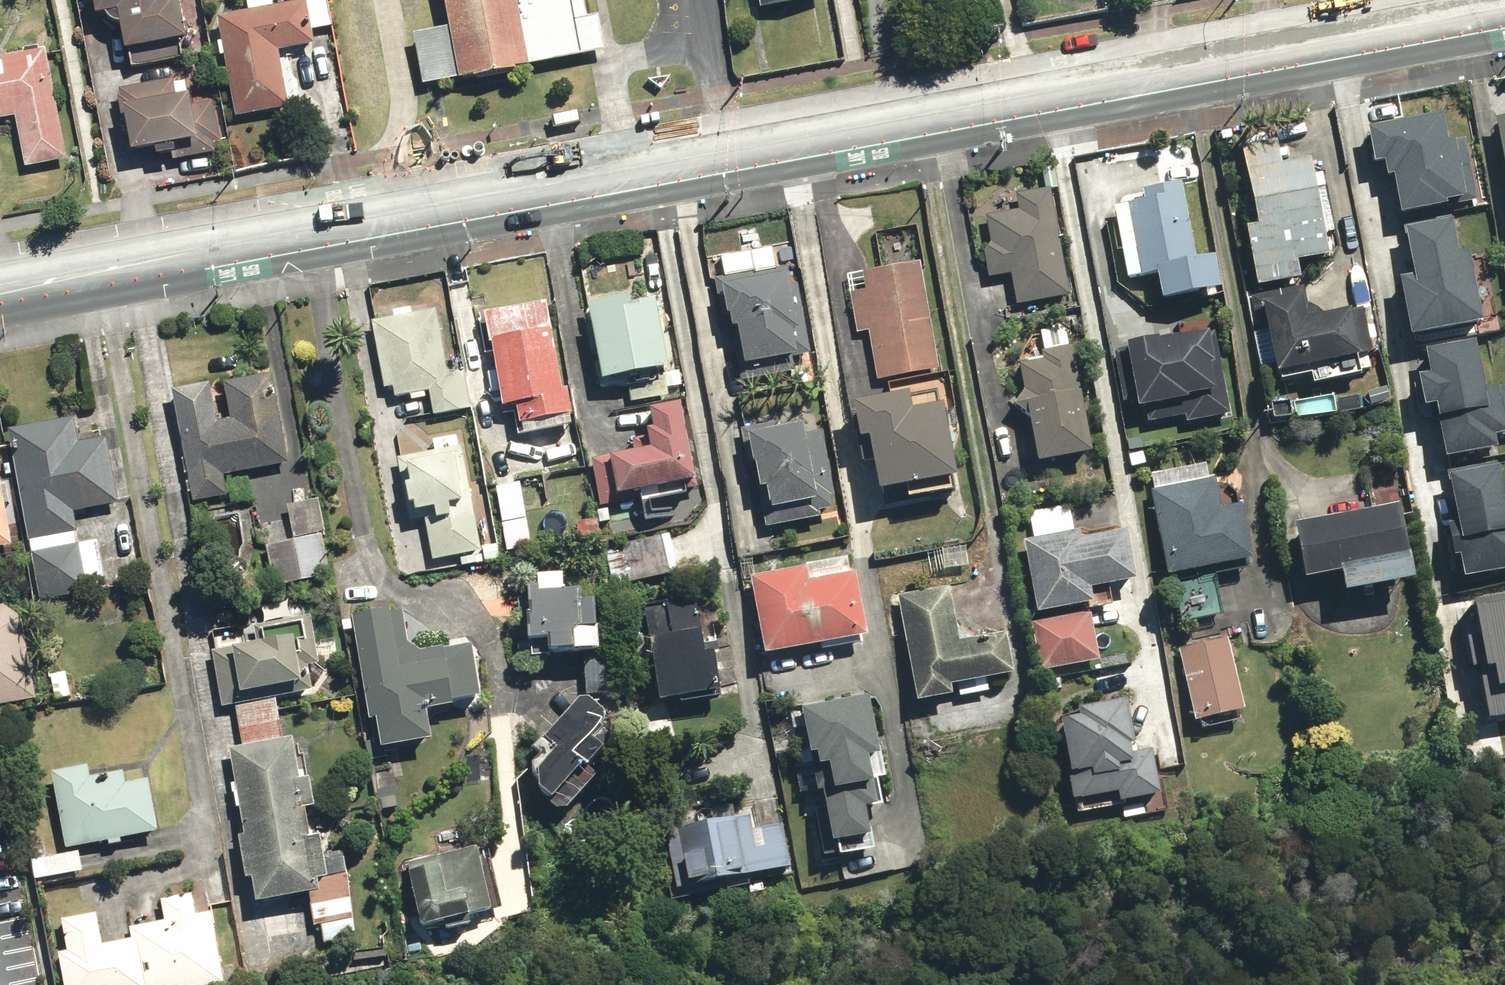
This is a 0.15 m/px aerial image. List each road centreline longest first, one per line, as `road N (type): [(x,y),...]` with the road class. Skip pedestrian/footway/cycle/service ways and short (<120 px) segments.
road 1 (primary): [(0,291),(1504,8)]

